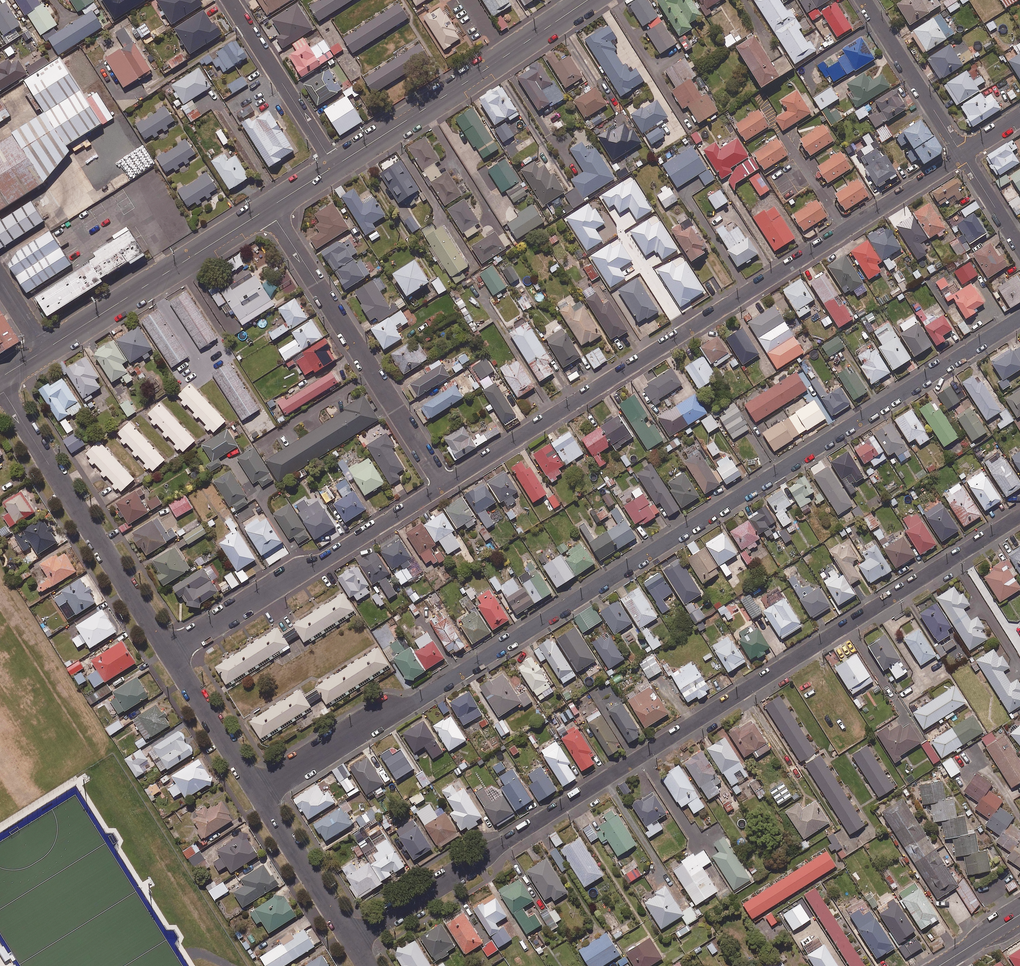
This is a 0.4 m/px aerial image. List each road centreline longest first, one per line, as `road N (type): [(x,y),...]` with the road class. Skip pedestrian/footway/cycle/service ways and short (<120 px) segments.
road 1 (residential): [(257,791),(386,711),(414,702),(1019,319)]
road 2 (residential): [(1019,516),(351,940)]
road 3 (residential): [(962,156),(445,480)]
road 4 (residential): [(445,480),(169,652)]
road 5 (residential): [(268,208),(445,480)]
road 6 (residential): [(0,387),(169,652)]
road 7 (tertiary): [(588,0),(335,166)]
road 8 (tertiary): [(268,208),(44,350)]
road 9 (residential): [(229,0),(335,166)]
road 10 (residential): [(962,156),(864,0)]
road 11 (residential): [(257,791),(351,940)]
road 12 (residential): [(169,652),(257,791)]

